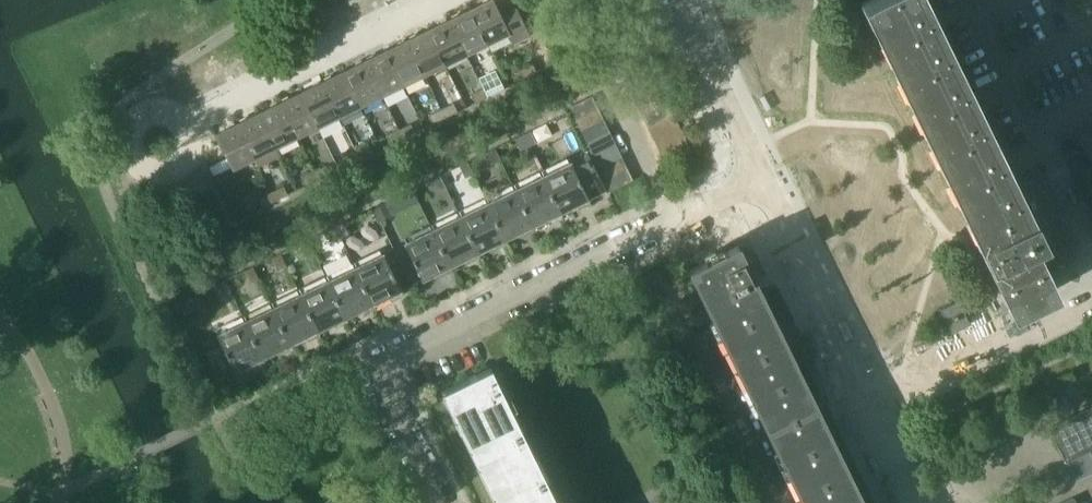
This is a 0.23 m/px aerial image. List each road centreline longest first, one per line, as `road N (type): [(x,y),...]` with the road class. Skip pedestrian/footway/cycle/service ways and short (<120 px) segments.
road 1 (residential): [(435,502),(371,362),(752,180)]
road 2 (residential): [(190,124),(432,0)]
road 3 (residential): [(752,180),(870,418)]
road 4 (residential): [(870,418),(1091,309)]
road 5 (residential): [(674,0),(752,180)]
road 6 (residential): [(190,124),(182,149),(160,166),(134,160),(126,136),(136,113),(160,109)]

